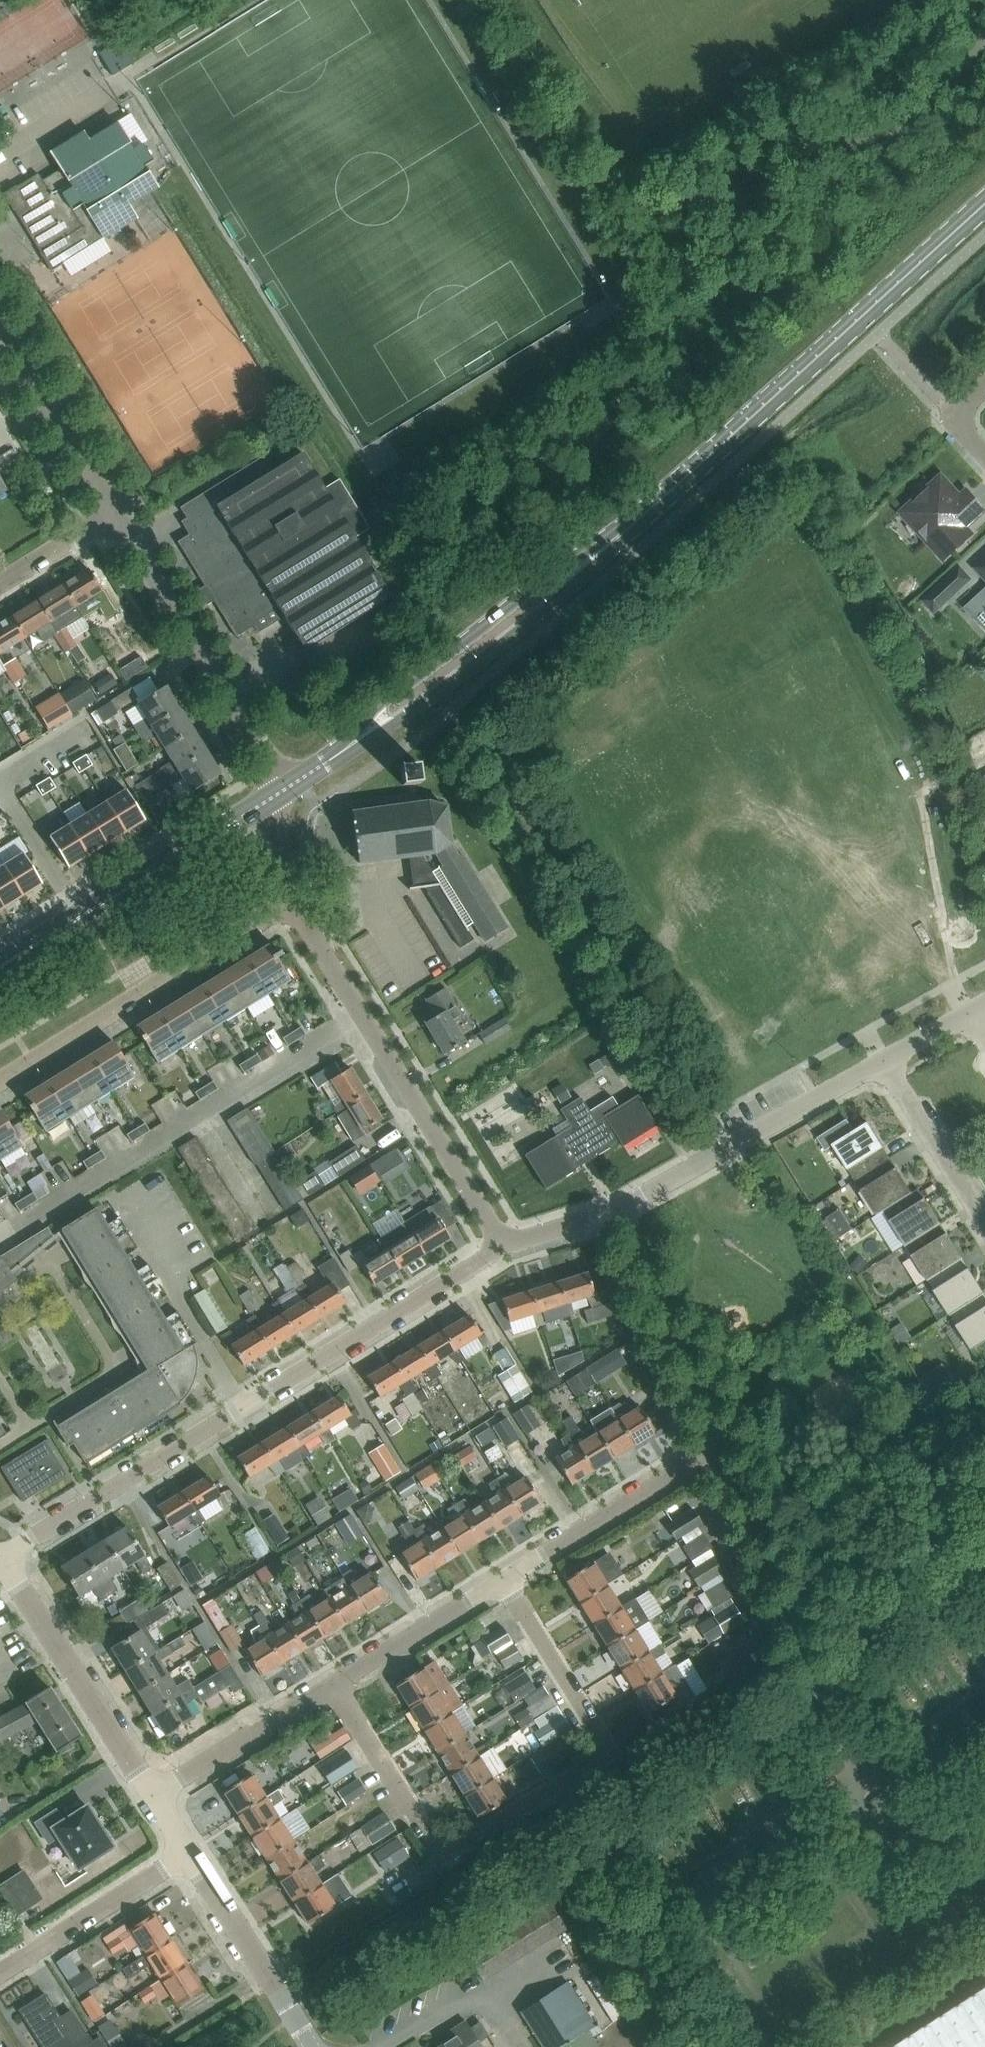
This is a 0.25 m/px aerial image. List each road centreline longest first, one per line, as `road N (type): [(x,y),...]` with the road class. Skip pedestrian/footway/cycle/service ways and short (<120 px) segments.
road 1 (residential): [(333,1685),(440,1857),(609,1753),(503,1579)]
road 2 (residential): [(0,1557),(504,1246)]
road 3 (secondary): [(613,541),(984,204)]
road 4 (residential): [(504,1246),(291,903)]
road 5 (secondary): [(345,750),(360,749),(511,638),(610,555),(613,541)]
road 6 (secondary): [(613,541),(557,569),(385,700),(345,750)]
road 7 (residential): [(0,1083),(291,903)]
road 8 (residential): [(285,789),(114,514)]
road 9 (secondary): [(0,966),(267,801)]
road 10 (residential): [(617,1209),(884,1060)]
road 11 (residential): [(828,1705),(717,1447)]
road 12 (unclassified): [(152,1795),(0,1565)]
road 13 (residential): [(717,1447),(617,1209)]
road 14 (residential): [(503,1579),(717,1447)]
road 15 (unclassified): [(312,2046),(188,1852)]
road 16 (residential): [(0,1973),(188,1852)]
road 17 (residential): [(114,514),(0,333)]
road 18 (residential): [(152,1795),(333,1685)]
road 19 (residential): [(333,1685),(503,1579)]
road 20 (residential): [(984,1223),(884,1060)]
road 21 (residential): [(0,584),(114,514)]

